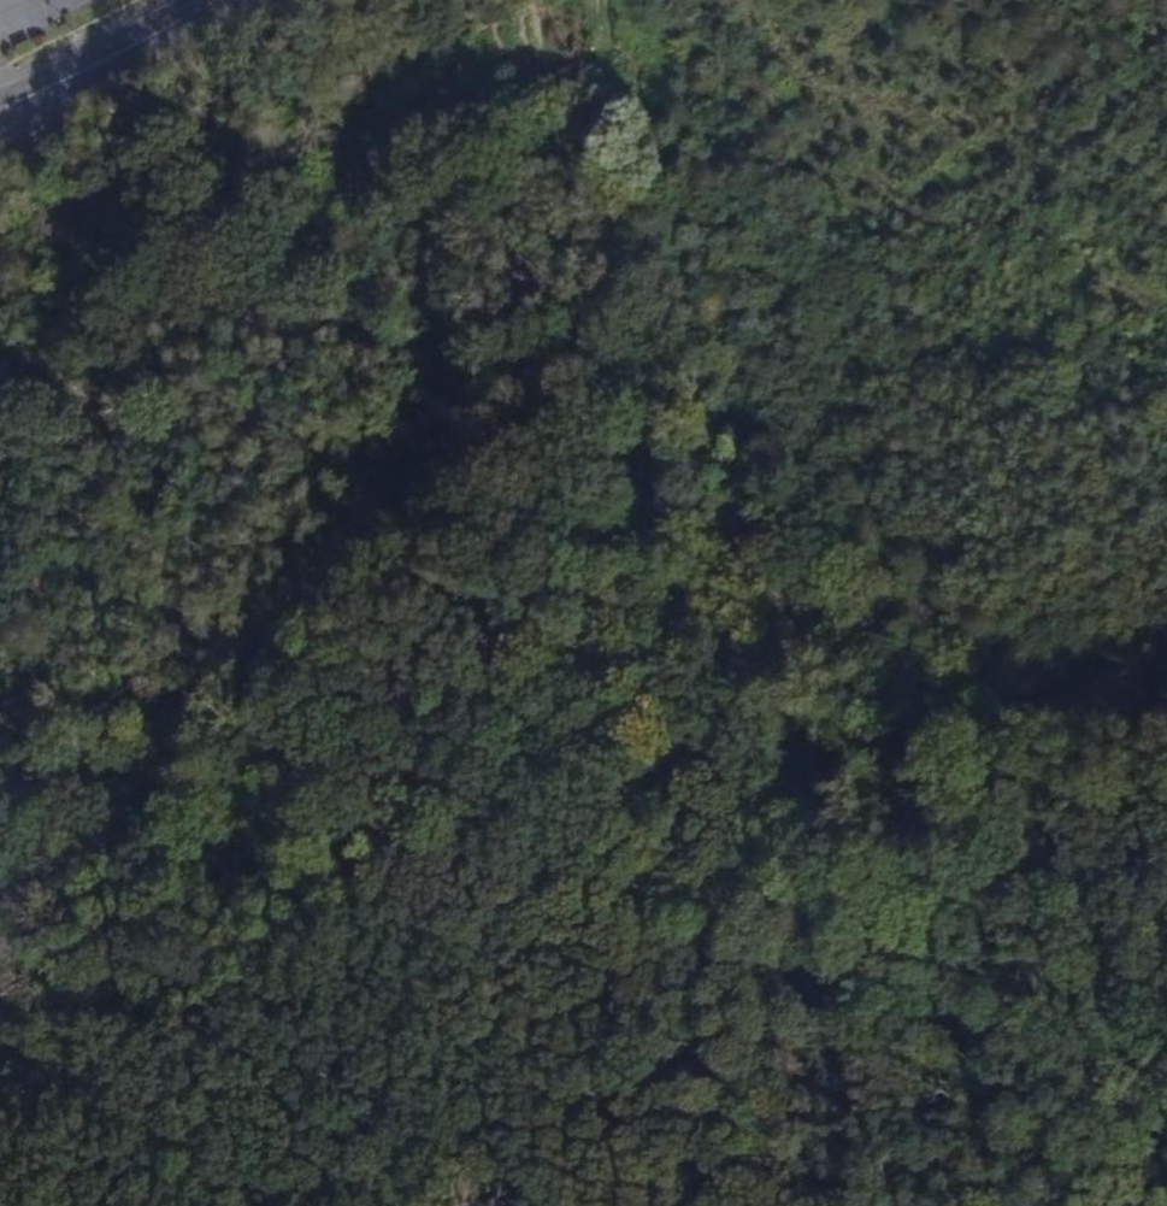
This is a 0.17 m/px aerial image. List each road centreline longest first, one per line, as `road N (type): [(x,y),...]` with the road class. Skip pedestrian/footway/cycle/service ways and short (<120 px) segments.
road 1 (tertiary): [(0,109),(216,0)]

